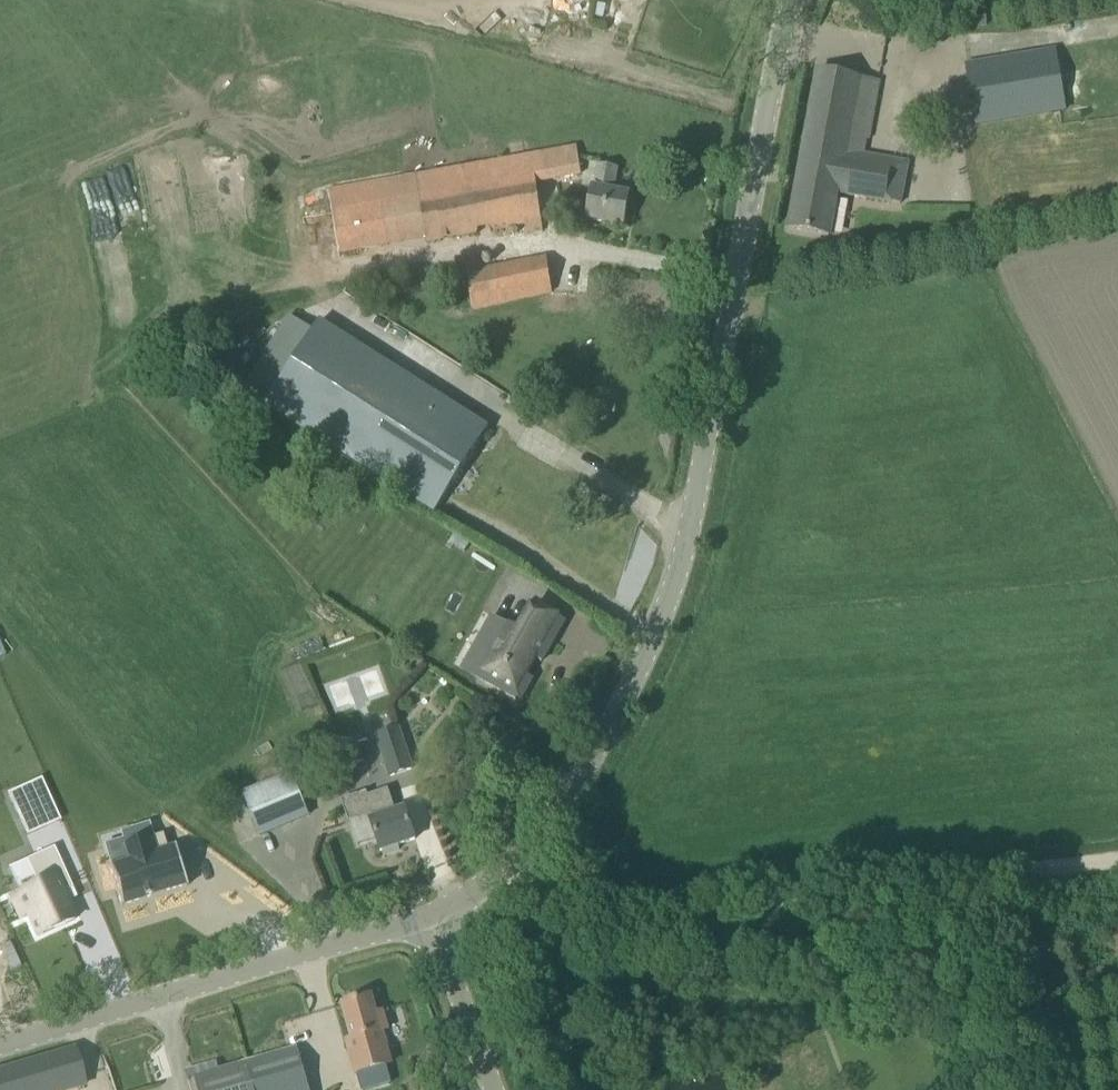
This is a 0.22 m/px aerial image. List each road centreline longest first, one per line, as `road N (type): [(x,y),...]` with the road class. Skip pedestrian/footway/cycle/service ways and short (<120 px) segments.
road 1 (unclassified): [(421,919),(515,853),(634,691),(689,537),(758,86),(783,0)]
road 2 (track): [(515,853),(585,908),(707,914),(1004,874),(1117,870)]
road 3 (unclassified): [(0,1054),(421,919)]
road 4 (unclassified): [(484,1089),(421,919)]

